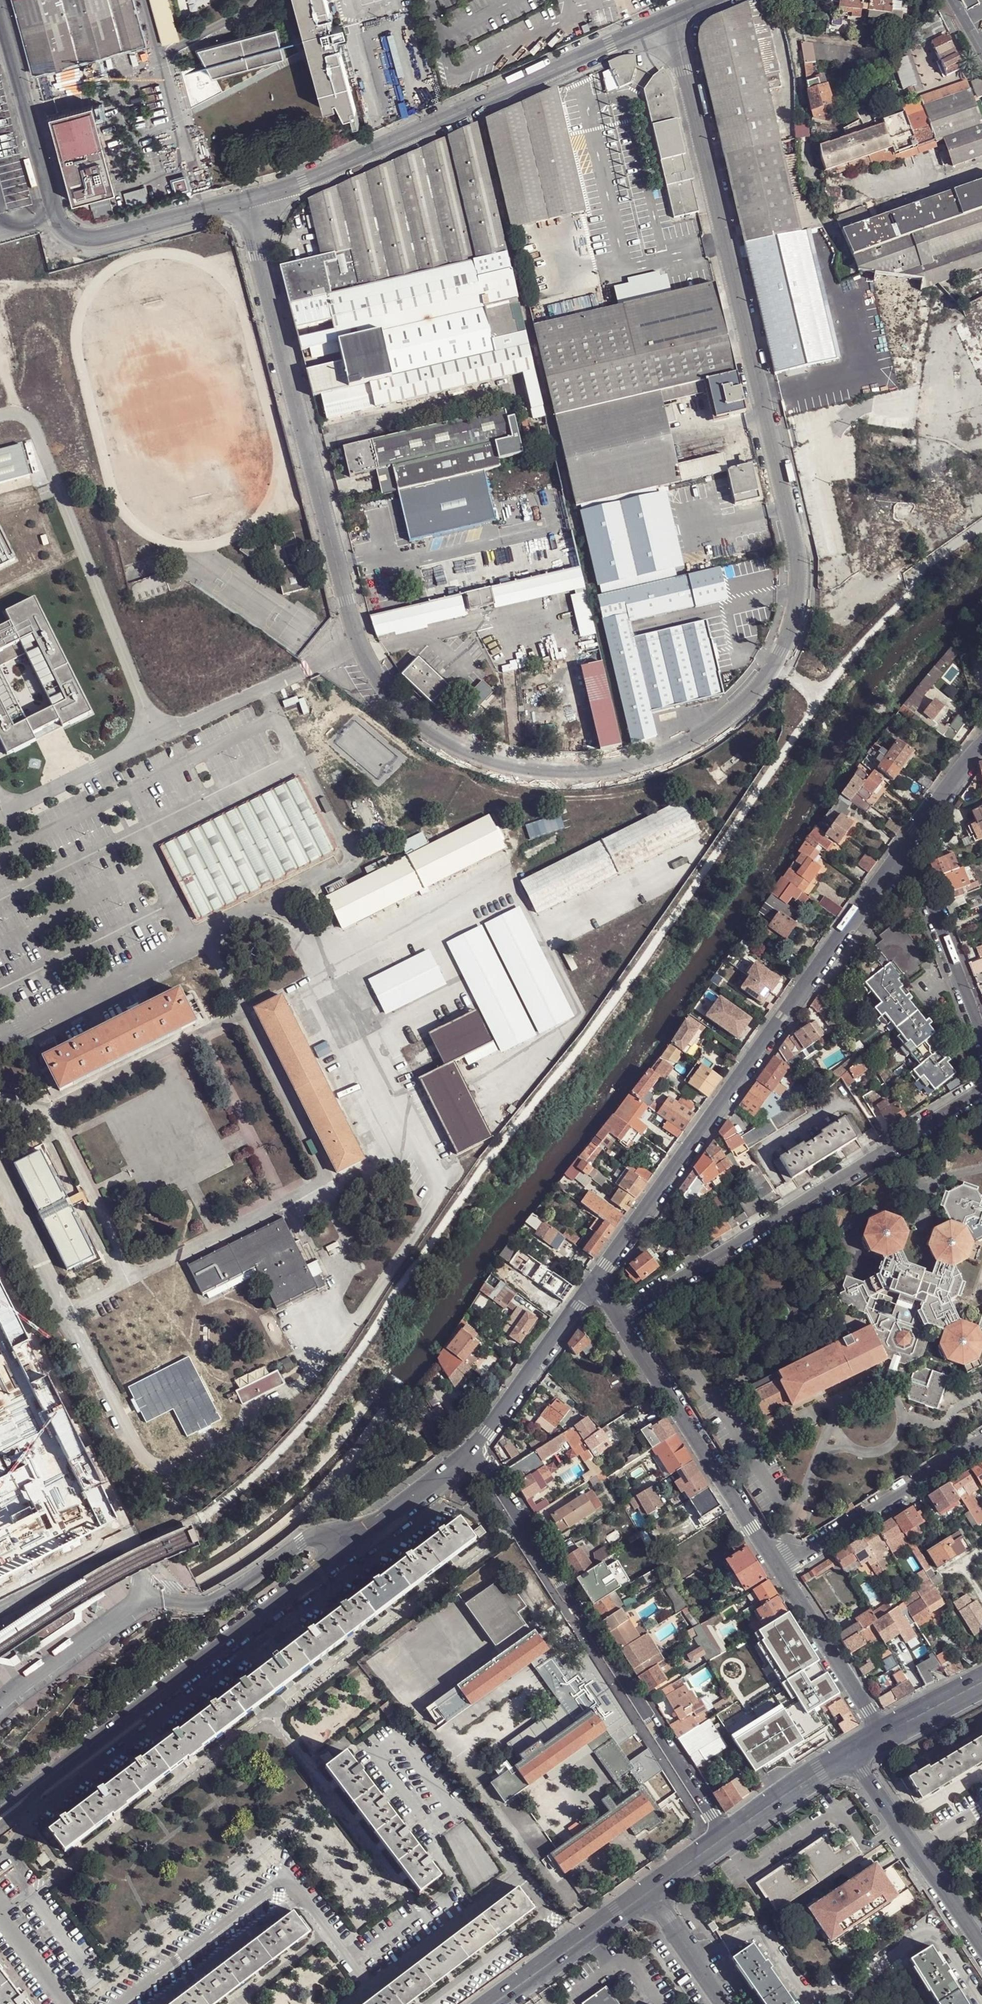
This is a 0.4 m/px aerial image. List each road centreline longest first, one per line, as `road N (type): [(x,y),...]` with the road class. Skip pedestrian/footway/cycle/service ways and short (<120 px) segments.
road 1 (unclassified): [(670,17),(799,579),(775,668),(724,723),(674,751),(606,770),(536,771),(443,739),(393,697),(351,628),(246,201)]
road 2 (residential): [(907,847),(595,1285)]
road 3 (unclassified): [(670,17),(305,182),(246,201)]
road 4 (residential): [(471,1451),(724,1836)]
road 5 (residential): [(621,1317),(981,1094)]
road 6 (unclassified): [(246,201),(101,239),(70,231),(60,220),(0,2)]
road 7 (residential): [(302,1584),(0,1818)]
road 8 (residential): [(621,1317),(780,1570)]
road 9 (residential): [(981,1952),(848,1754)]
road 10 (residential): [(981,1446),(780,1570)]
road 11 (residential): [(471,1451),(595,1285)]
road 12 (residential): [(907,847),(981,1033)]
road 13 (secondary): [(492,2003),(649,1889)]
road 14 (residential): [(780,1570),(882,1735)]
road 15 (secondary): [(724,1836),(848,1754)]
road 16 (residential): [(649,1889),(727,2003)]
road 17 (residential): [(981,743),(907,847)]

